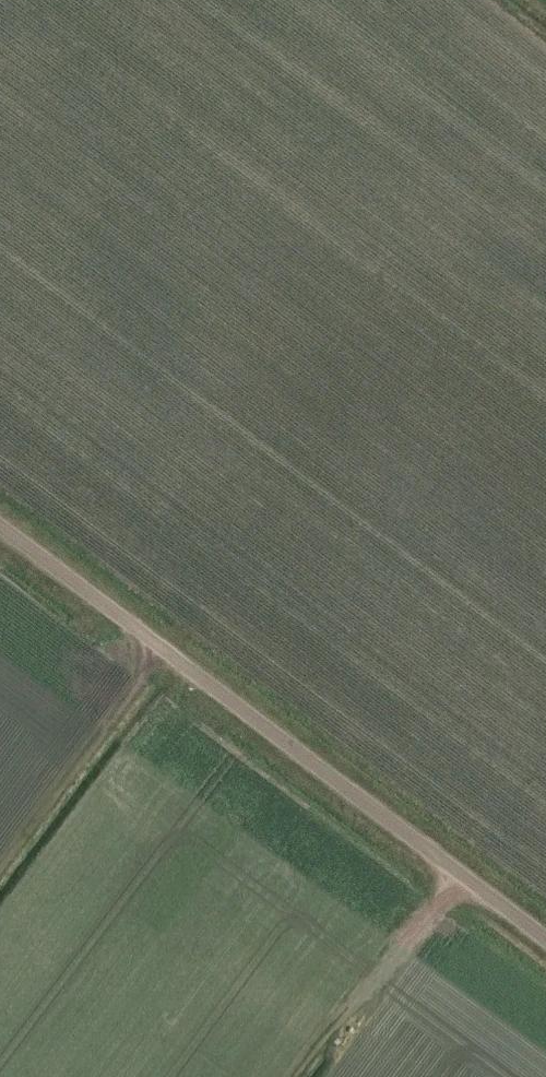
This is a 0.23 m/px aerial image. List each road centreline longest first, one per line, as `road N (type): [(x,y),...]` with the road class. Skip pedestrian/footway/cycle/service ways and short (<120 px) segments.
road 1 (unclassified): [(545,935),(0,523)]
road 2 (track): [(454,865),(295,1076)]

